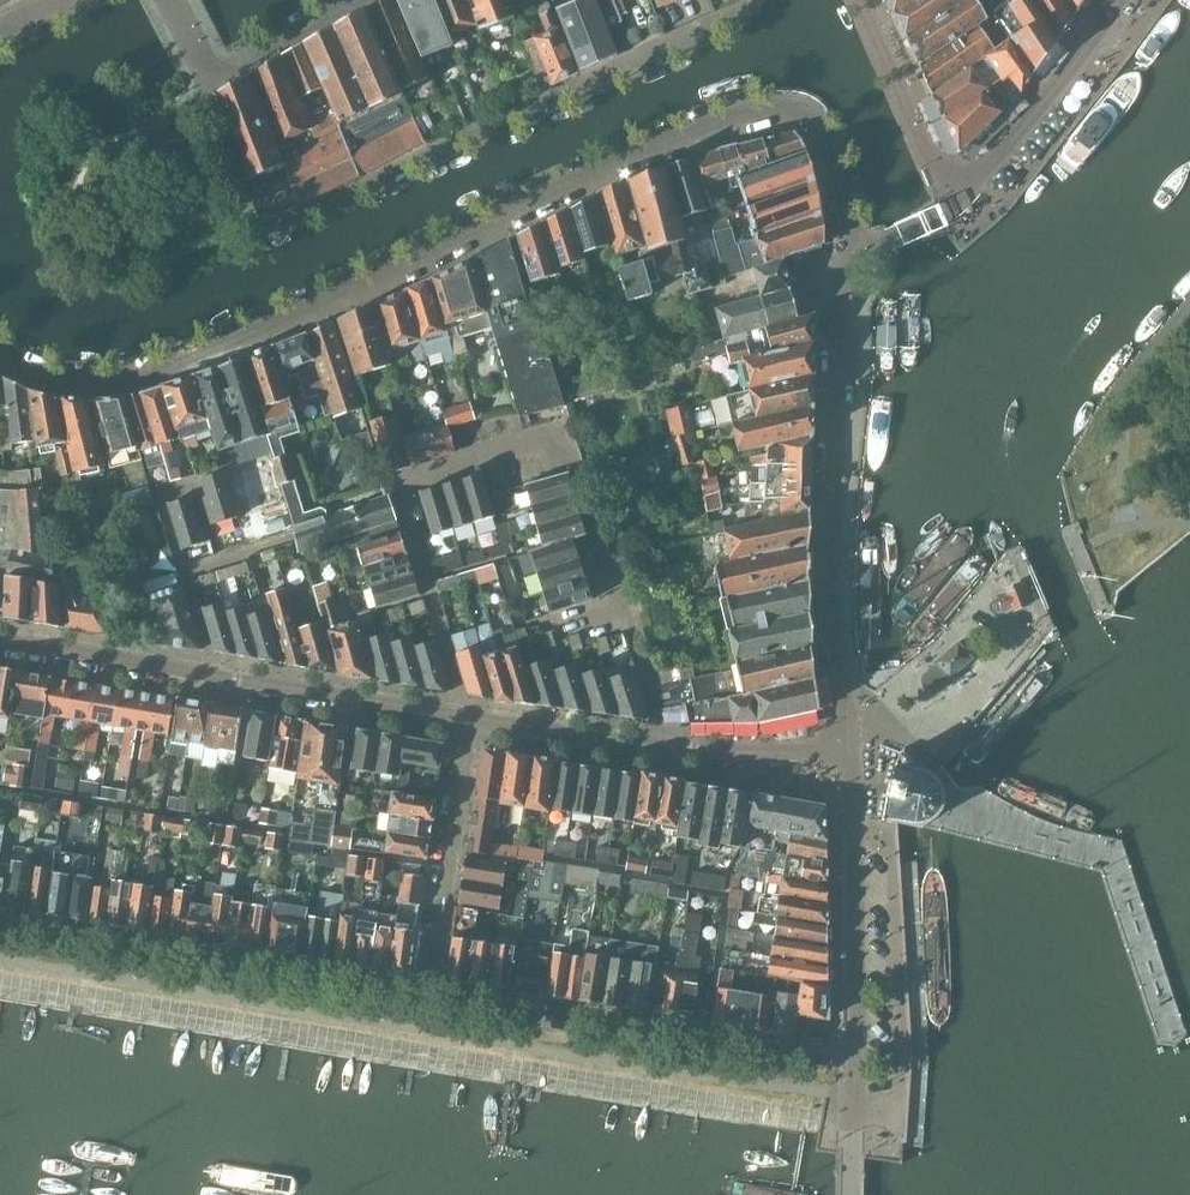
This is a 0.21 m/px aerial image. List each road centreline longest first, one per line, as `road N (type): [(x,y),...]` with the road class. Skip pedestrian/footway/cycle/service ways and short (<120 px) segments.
road 1 (residential): [(857,253),(824,135),(804,114),(771,108),(712,123),(559,188),(155,373),(64,383),(0,352)]
road 2 (residential): [(214,78),(201,105),(250,223),(269,229),(732,17),(752,0)]
road 3 (residential): [(665,746),(624,582),(603,559),(572,441),(551,435),(396,486)]
road 4 (residential): [(840,732),(845,714),(829,554),(836,328),(840,287),(857,253)]
road 5 (residential): [(429,989),(0,917)]
road 6 (residential): [(782,1046),(855,1060),(851,754),(840,732)]
road 7 (residential): [(782,1046),(429,989)]
road 8 (residential): [(429,989),(472,717)]
road 9 (residential): [(217,675),(472,717)]
road 10 (residential): [(965,189),(1036,113),(1118,0)]
road 11 (residential): [(472,717),(396,486)]
road 12 (residential): [(856,0),(932,160),(965,189)]
road 13 (residential): [(0,639),(217,675)]
road 14 (residential): [(472,717),(665,746)]
road 15 (residential): [(217,675),(159,496)]
road 16 (residential): [(665,746),(808,751),(840,732)]
road 17 (residential): [(214,78),(353,0)]
road 18 (residential): [(965,189),(940,215),(857,253)]

